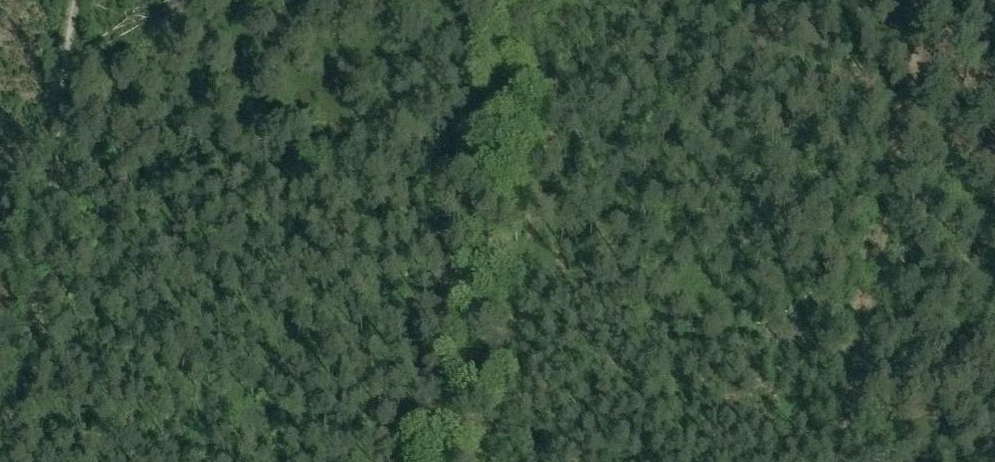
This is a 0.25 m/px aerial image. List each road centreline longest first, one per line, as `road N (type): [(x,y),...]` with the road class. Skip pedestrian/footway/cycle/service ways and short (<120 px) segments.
road 1 (track): [(4,446),(79,0)]

